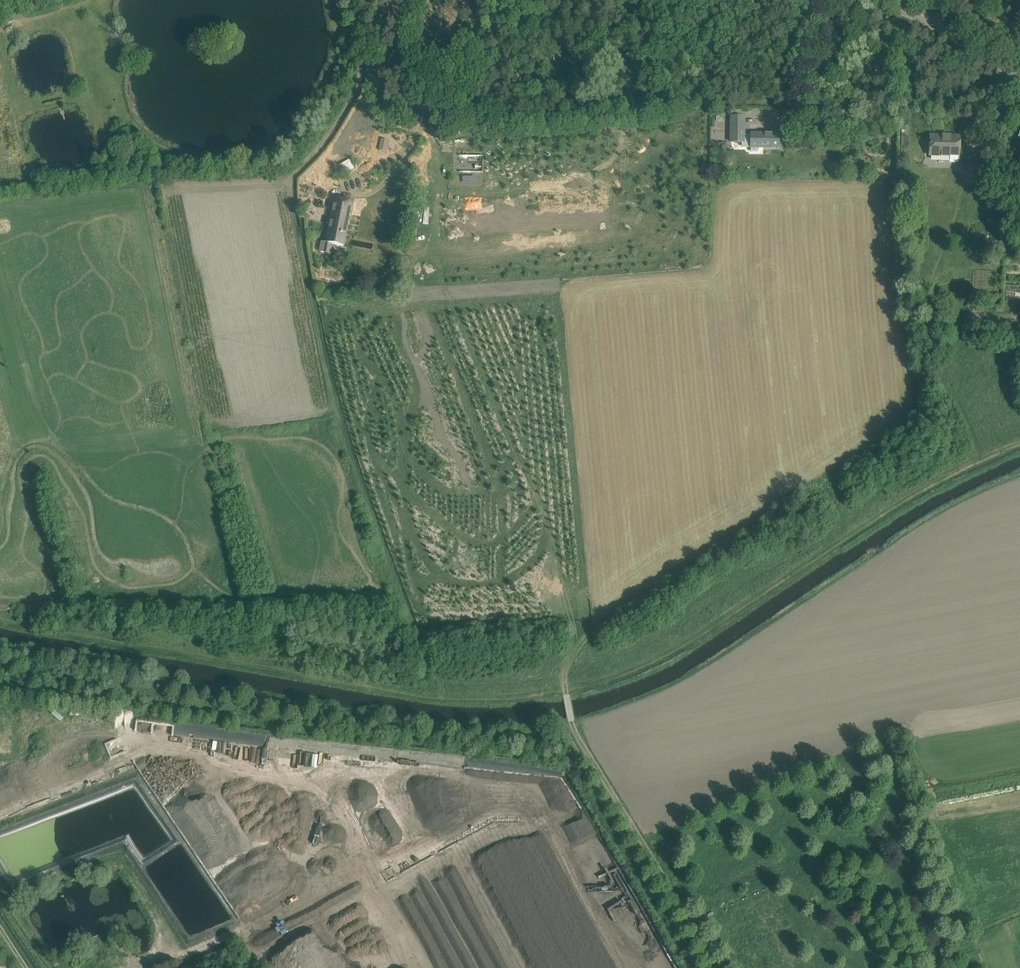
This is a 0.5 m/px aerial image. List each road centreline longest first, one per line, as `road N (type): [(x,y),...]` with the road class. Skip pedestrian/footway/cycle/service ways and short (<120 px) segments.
road 1 (track): [(346,0),(355,70),(342,120),(299,162),(289,186),(347,463),(426,671),(462,687),(564,679),(566,691)]
road 2 (track): [(566,691),(599,790),(708,967)]
road 3 (unclassified): [(1019,78),(940,28),(873,0)]

